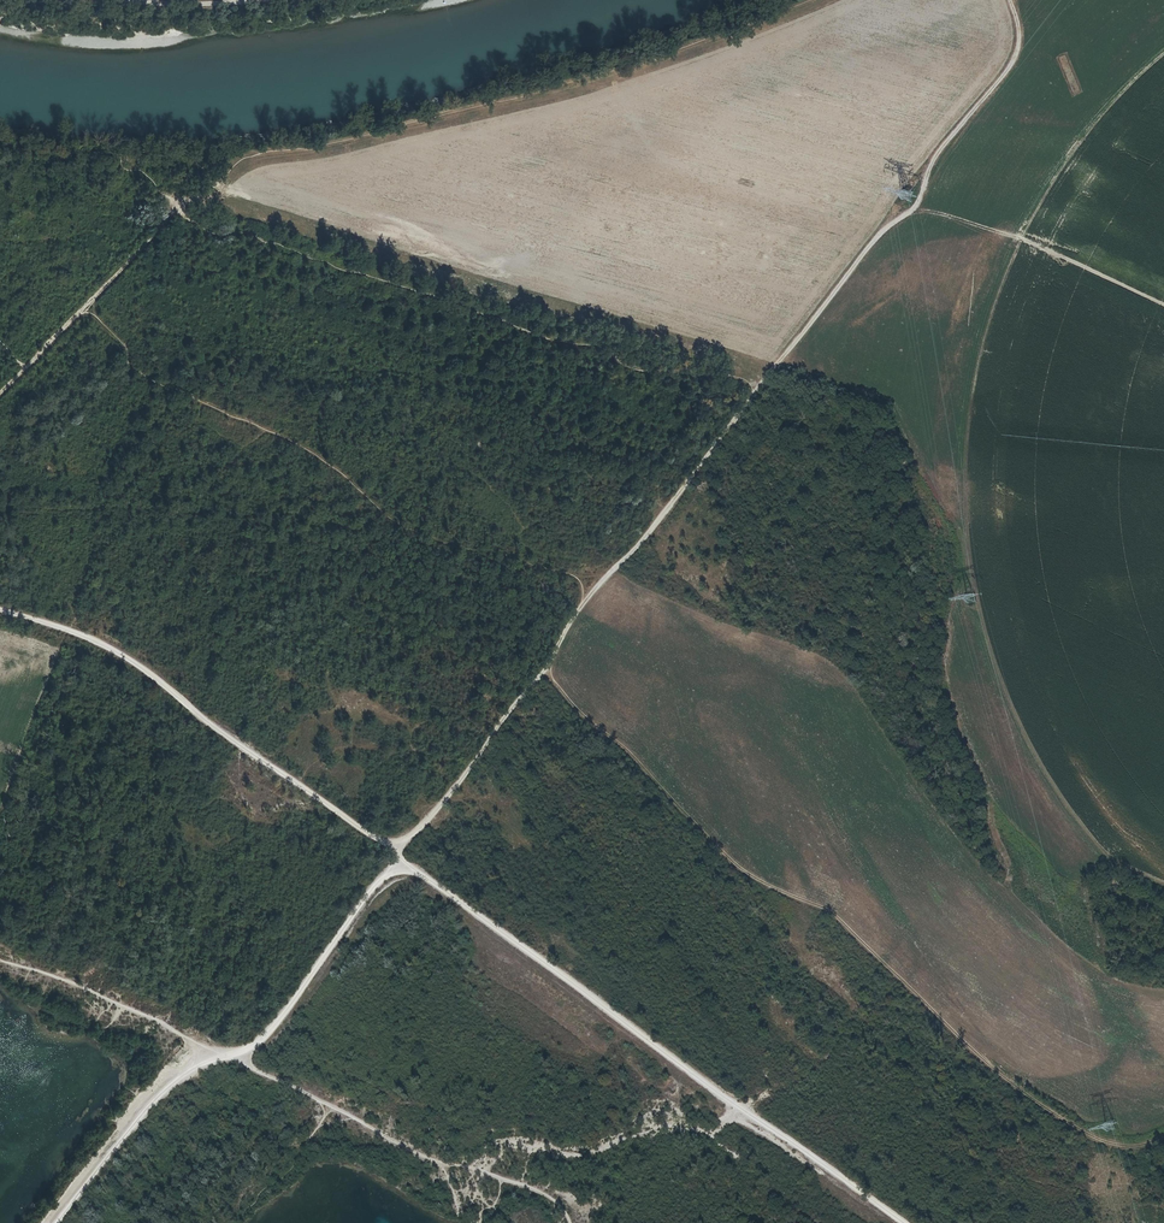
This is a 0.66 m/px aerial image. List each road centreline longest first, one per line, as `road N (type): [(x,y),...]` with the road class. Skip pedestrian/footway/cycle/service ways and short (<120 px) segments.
road 1 (track): [(612,572),(683,608),(830,662),(964,847),(1007,893),(1114,979),(1163,989)]
road 2 (track): [(903,1222),(397,856)]
road 3 (track): [(397,856),(271,1029),(247,1050),(194,1061),(163,1085),(50,1222)]
road 4 (track): [(1163,1134),(1119,1145),(1059,1116),(984,1060),(833,912),(766,884)]
road 5 (track): [(760,385),(884,229),(916,205),(935,156),(1013,62),(1019,36),(1010,0)]
road 6 (track): [(397,856),(147,670),(99,641),(0,611)]
road 7 (track): [(546,669),(582,606),(760,385)]
road 8 (track): [(766,884),(743,872),(546,669)]
road 9 (track): [(24,368),(175,207)]

